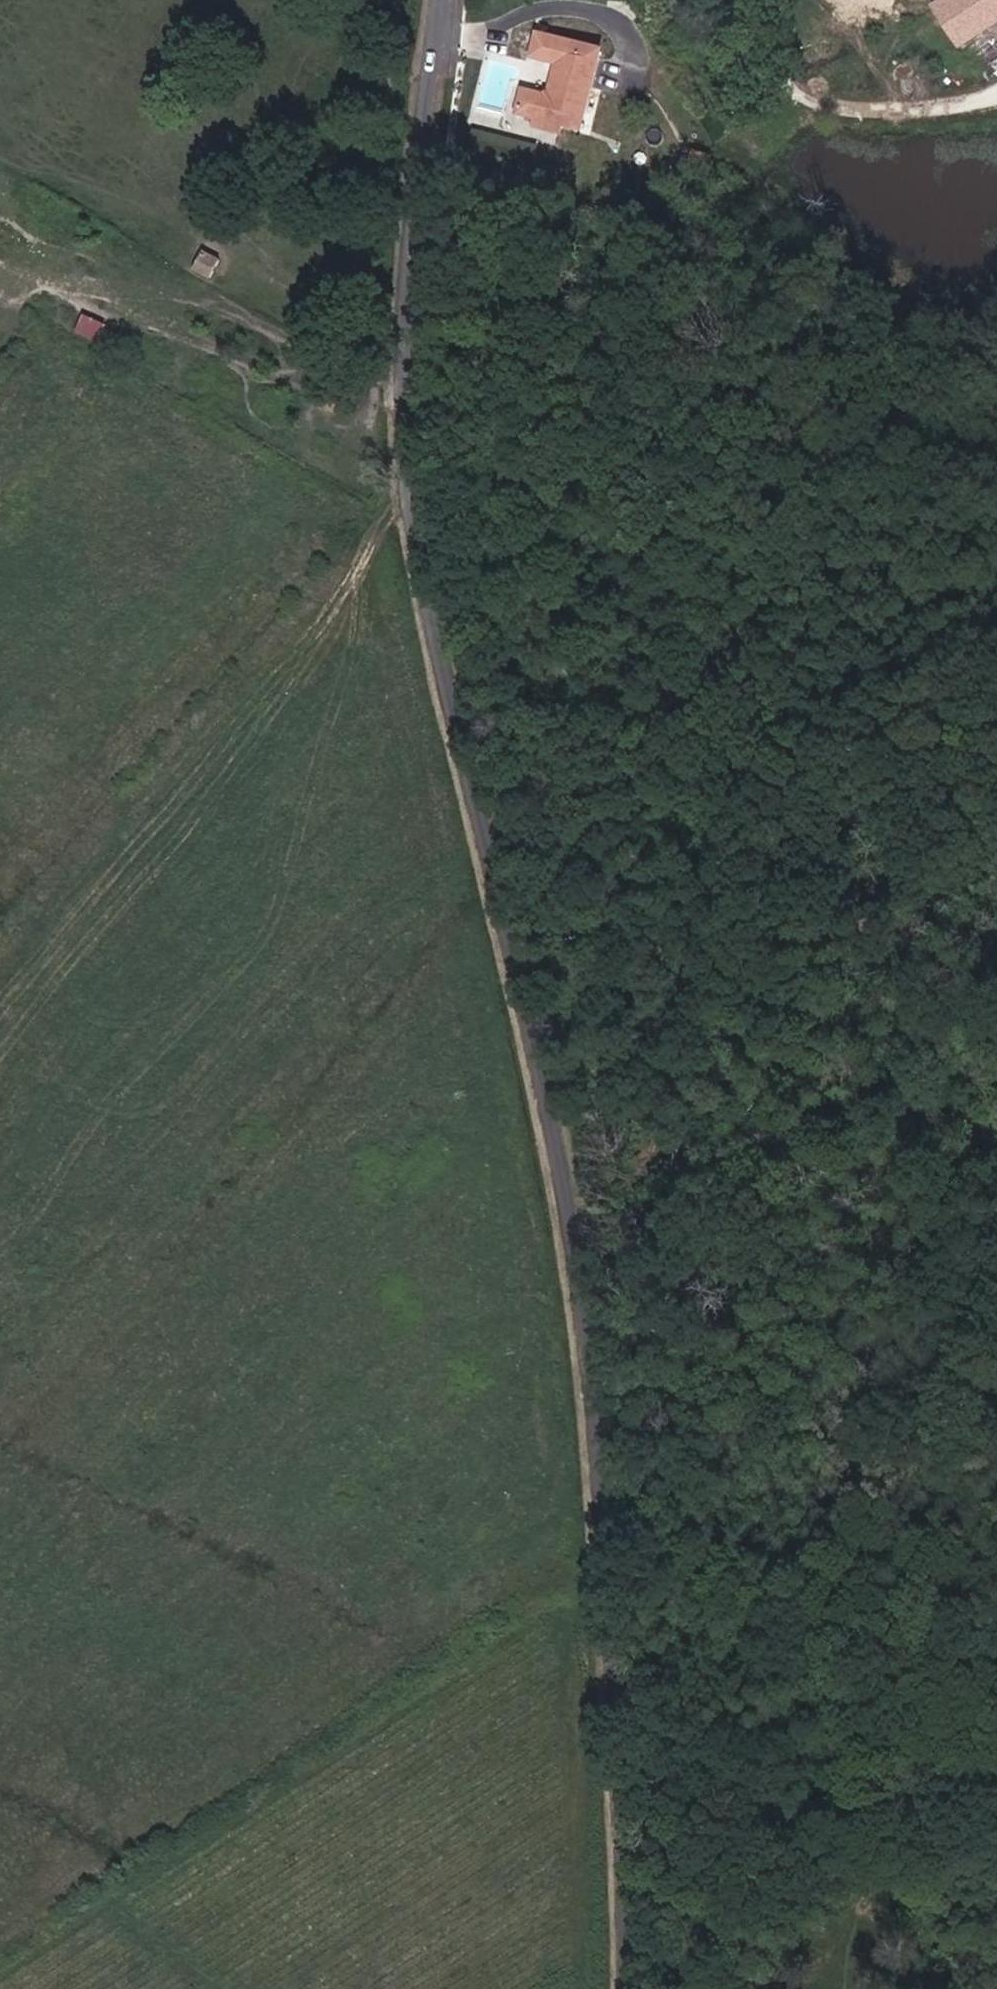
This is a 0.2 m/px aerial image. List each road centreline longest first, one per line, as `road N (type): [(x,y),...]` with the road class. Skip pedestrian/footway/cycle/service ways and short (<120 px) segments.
road 1 (unclassified): [(438,0),(401,370),(413,508),(442,664),(573,1211),(609,1590),(626,1988)]

